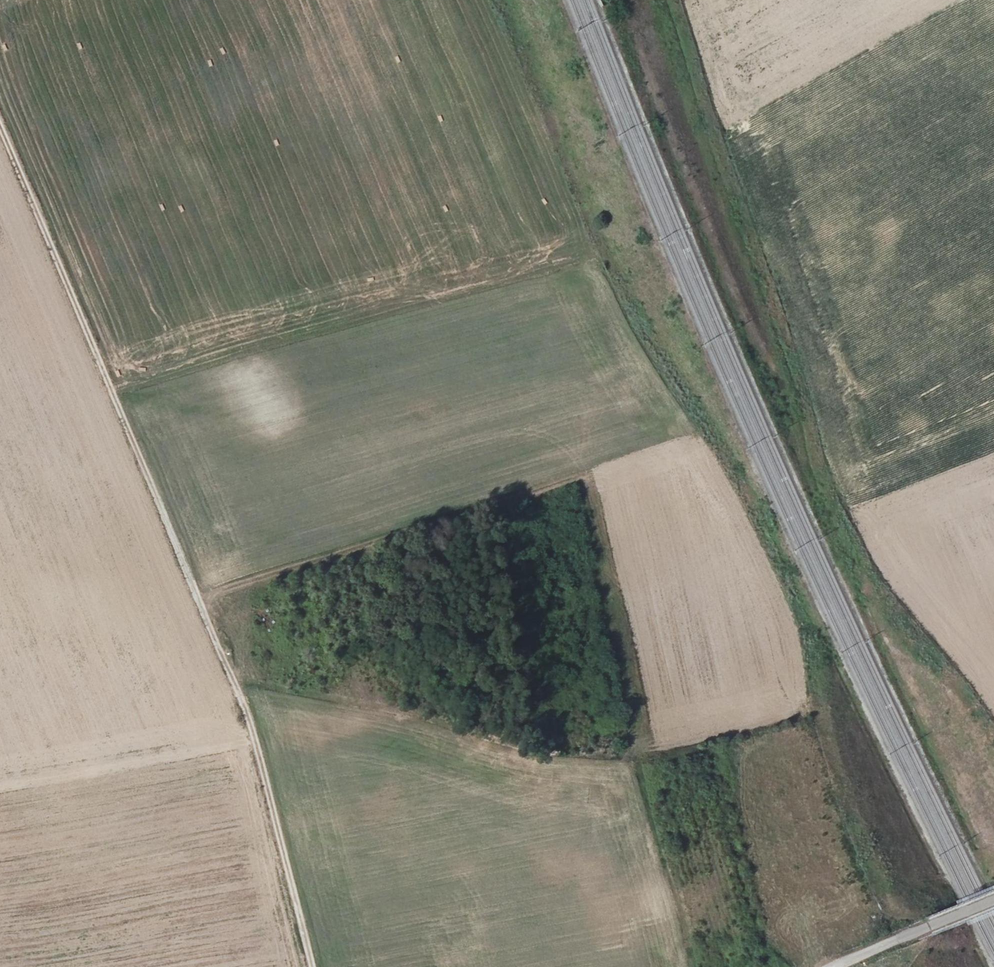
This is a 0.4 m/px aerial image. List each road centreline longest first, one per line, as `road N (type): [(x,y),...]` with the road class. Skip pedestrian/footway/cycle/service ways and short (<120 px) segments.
road 1 (track): [(0,127),(240,694),(313,966)]
road 2 (unclassified): [(834,966),(993,900)]

